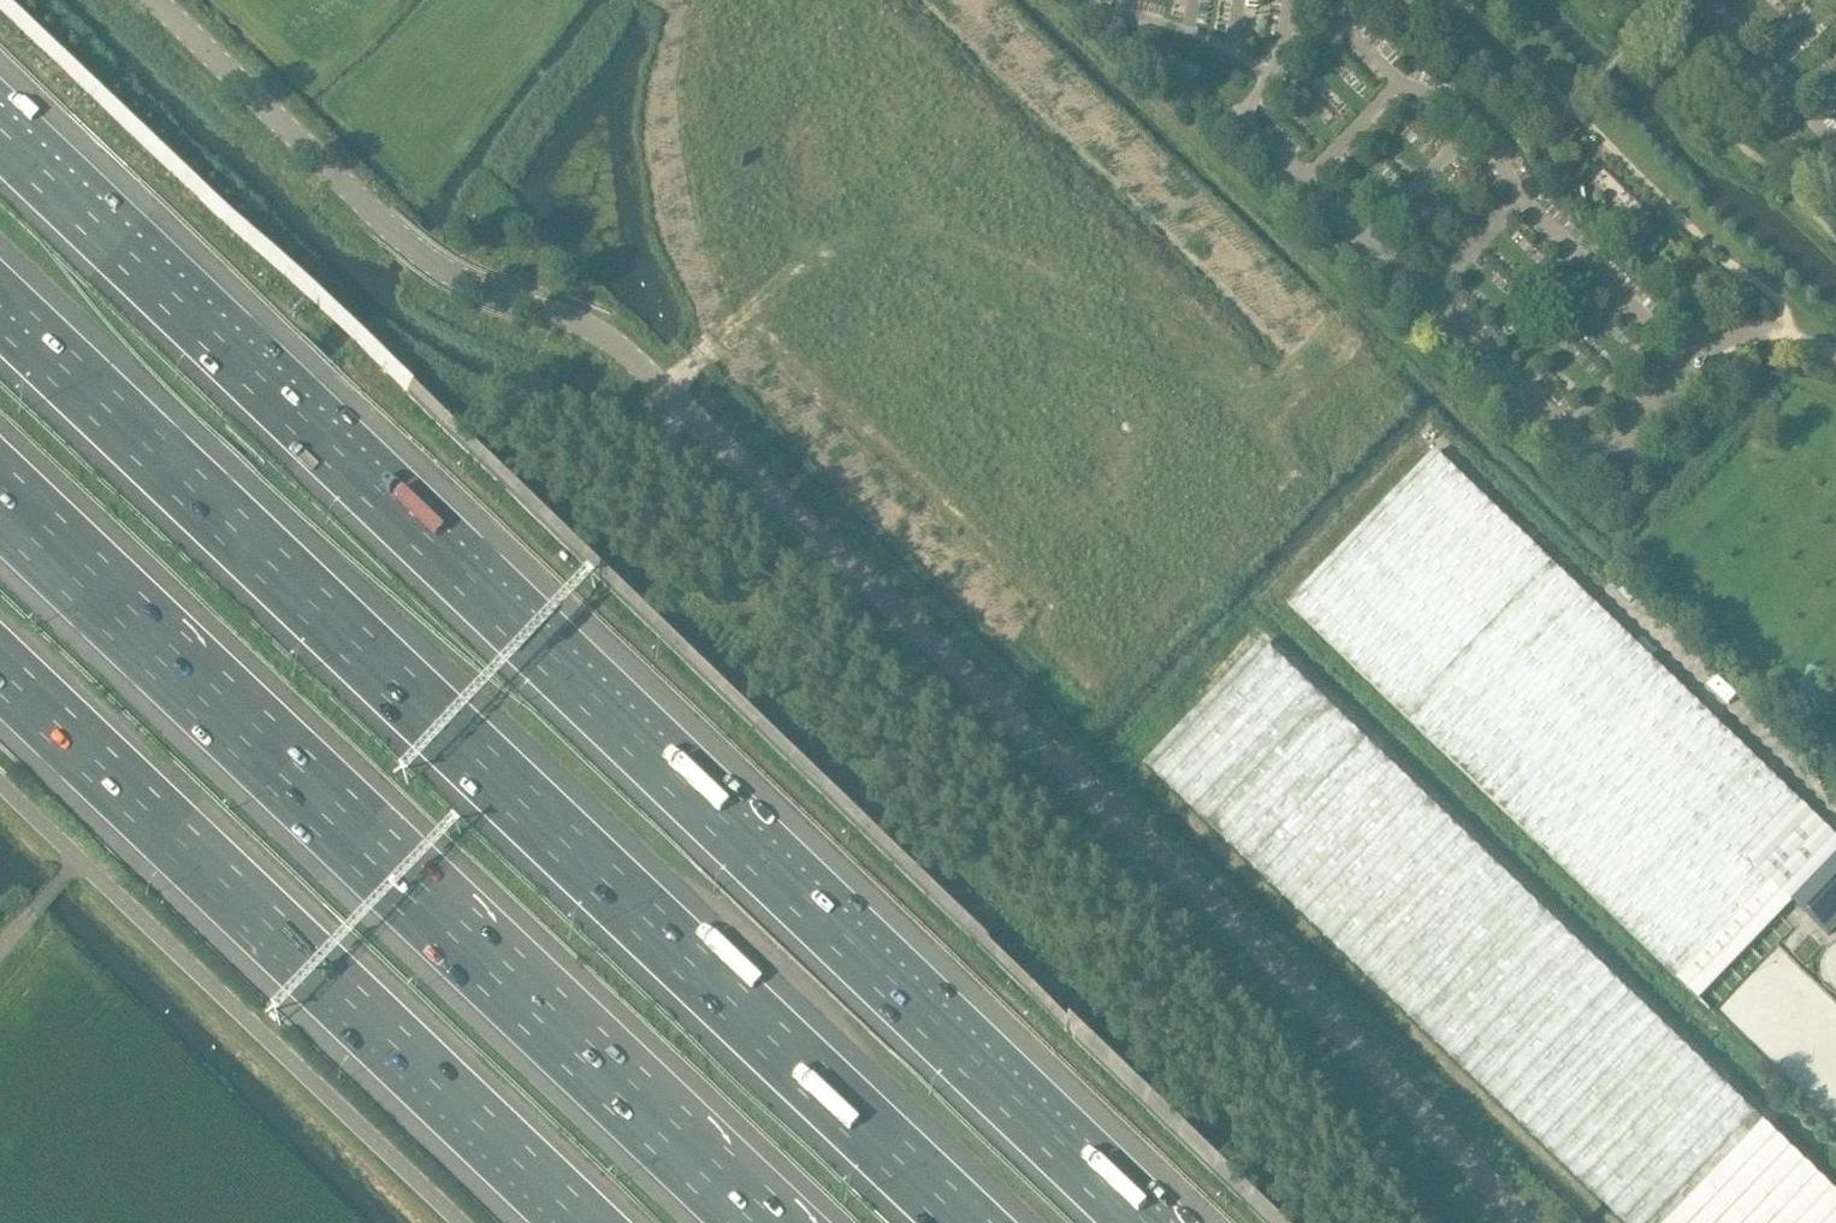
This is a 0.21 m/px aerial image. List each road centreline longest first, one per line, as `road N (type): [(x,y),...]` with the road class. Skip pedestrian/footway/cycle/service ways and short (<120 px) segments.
road 1 (unclassified): [(156,0),(426,258),(481,287),(559,311),(634,361),(1126,823),(1527,1222)]
road 2 (motorway): [(1153,1222),(0,127)]
road 3 (motorway): [(961,1222),(0,308)]
road 4 (motorway): [(0,508),(755,1222)]
road 5 (motorway): [(0,665),(593,1222)]

